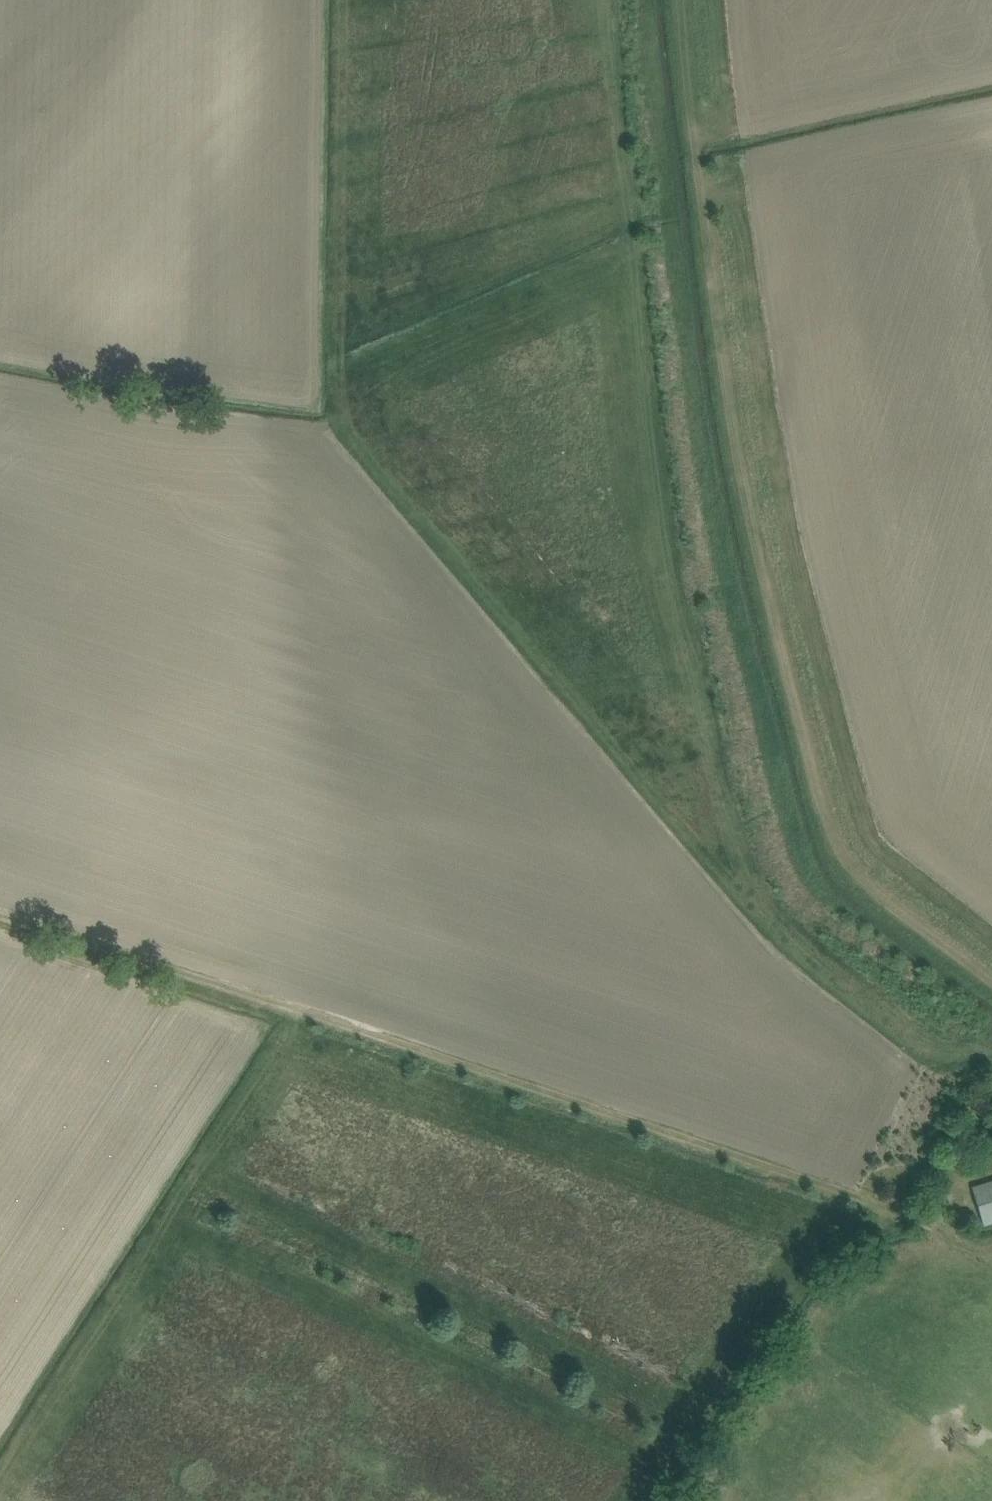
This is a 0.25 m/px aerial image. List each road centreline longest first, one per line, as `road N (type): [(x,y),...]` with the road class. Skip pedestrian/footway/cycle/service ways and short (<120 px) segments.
road 1 (track): [(725,0),(741,310),(807,658),(865,848),(991,956)]
road 2 (track): [(855,1198),(0,917)]

